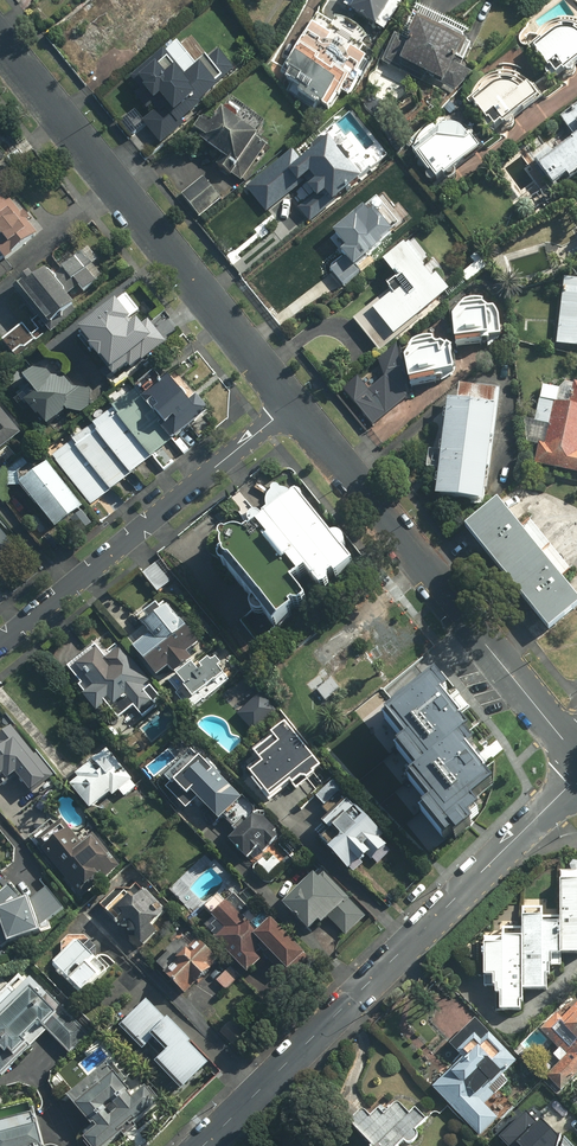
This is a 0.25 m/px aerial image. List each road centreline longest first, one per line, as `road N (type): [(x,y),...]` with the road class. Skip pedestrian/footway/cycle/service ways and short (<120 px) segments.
road 1 (tertiary): [(204,1145),(576,776)]
road 2 (residential): [(0,45),(295,405)]
road 3 (residential): [(295,405),(576,754)]
road 4 (residential): [(295,405),(0,645)]

